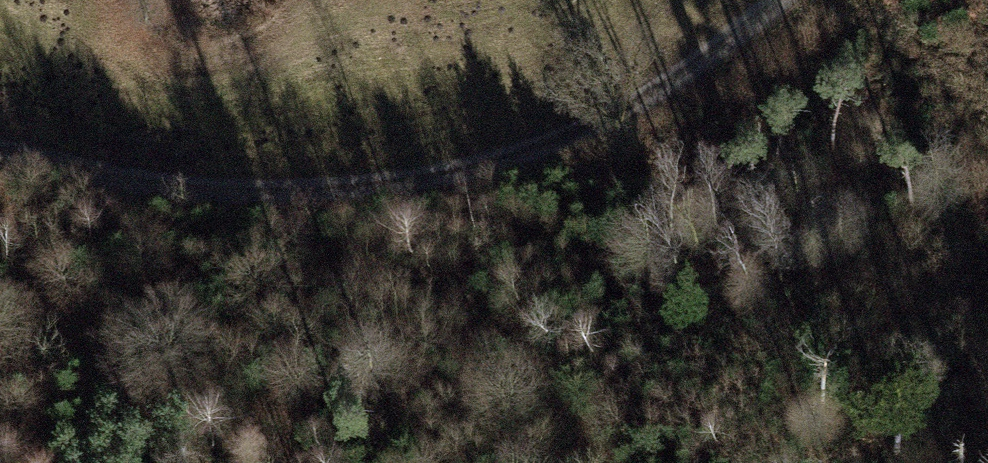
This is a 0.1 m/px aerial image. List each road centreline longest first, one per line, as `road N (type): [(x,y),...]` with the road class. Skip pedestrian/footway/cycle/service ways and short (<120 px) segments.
road 1 (track): [(775,0),(651,89),(575,131),(482,165),(389,186),(295,195),(206,192),(123,183),(0,153)]
road 2 (track): [(206,192),(327,253),(488,318),(608,462)]
road 3 (track): [(0,171),(58,336),(99,368),(157,435),(202,462)]

